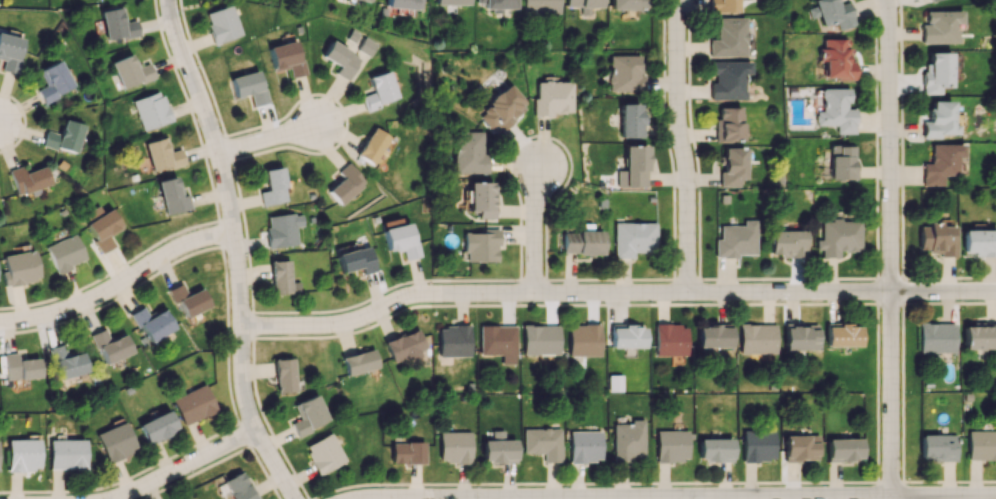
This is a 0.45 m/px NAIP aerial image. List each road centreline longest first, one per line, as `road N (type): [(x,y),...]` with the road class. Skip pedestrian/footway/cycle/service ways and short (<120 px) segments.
road 1 (residential): [(245,329),(317,330),(417,298),(995,293)]
road 2 (residential): [(892,494),(360,498)]
road 3 (residential): [(173,0),(239,239),(250,413),(295,498)]
road 4 (tertiary): [(887,0),(892,494)]
road 5 (residential): [(679,0),(688,296)]
road 6 (residential): [(239,239),(174,251),(60,314),(0,323)]
road 7 (residential): [(254,429),(108,498)]
road 8 (residential): [(535,293),(542,162)]

